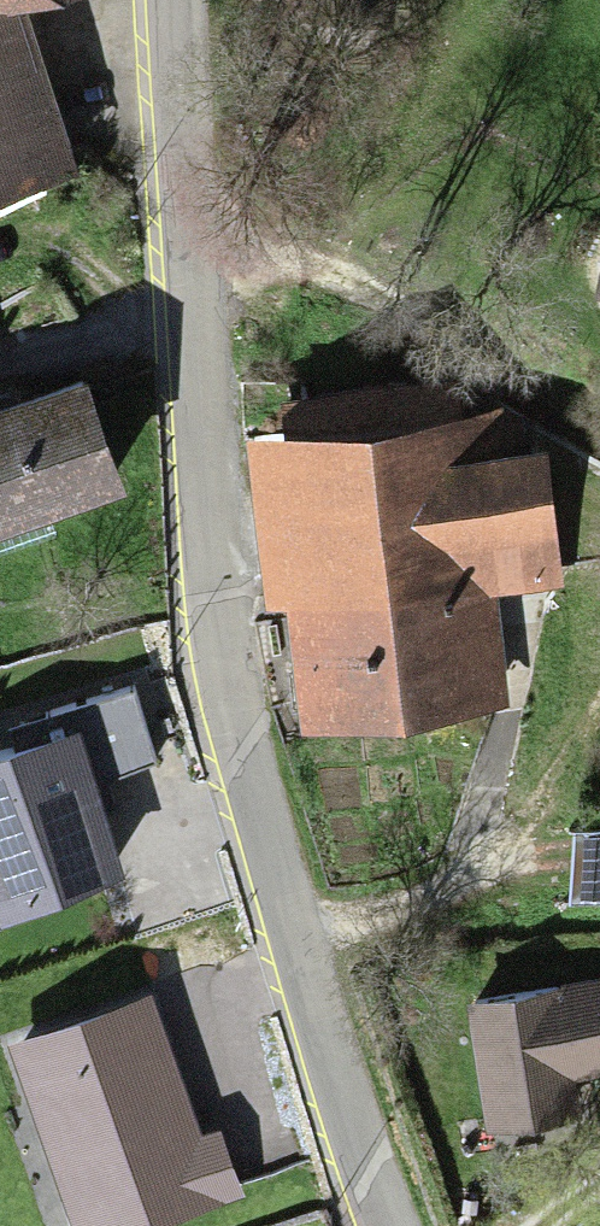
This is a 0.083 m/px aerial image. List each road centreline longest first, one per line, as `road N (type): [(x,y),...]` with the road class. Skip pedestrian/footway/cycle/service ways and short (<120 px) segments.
road 1 (tertiary): [(376,1225),(337,1141),(230,744),(175,320),(178,0)]
road 2 (track): [(283,945),(399,924),(471,887),(508,860),(560,794),(599,714)]
road 3 (track): [(471,887),(515,735),(521,605)]
road 4 (track): [(599,437),(399,335)]

